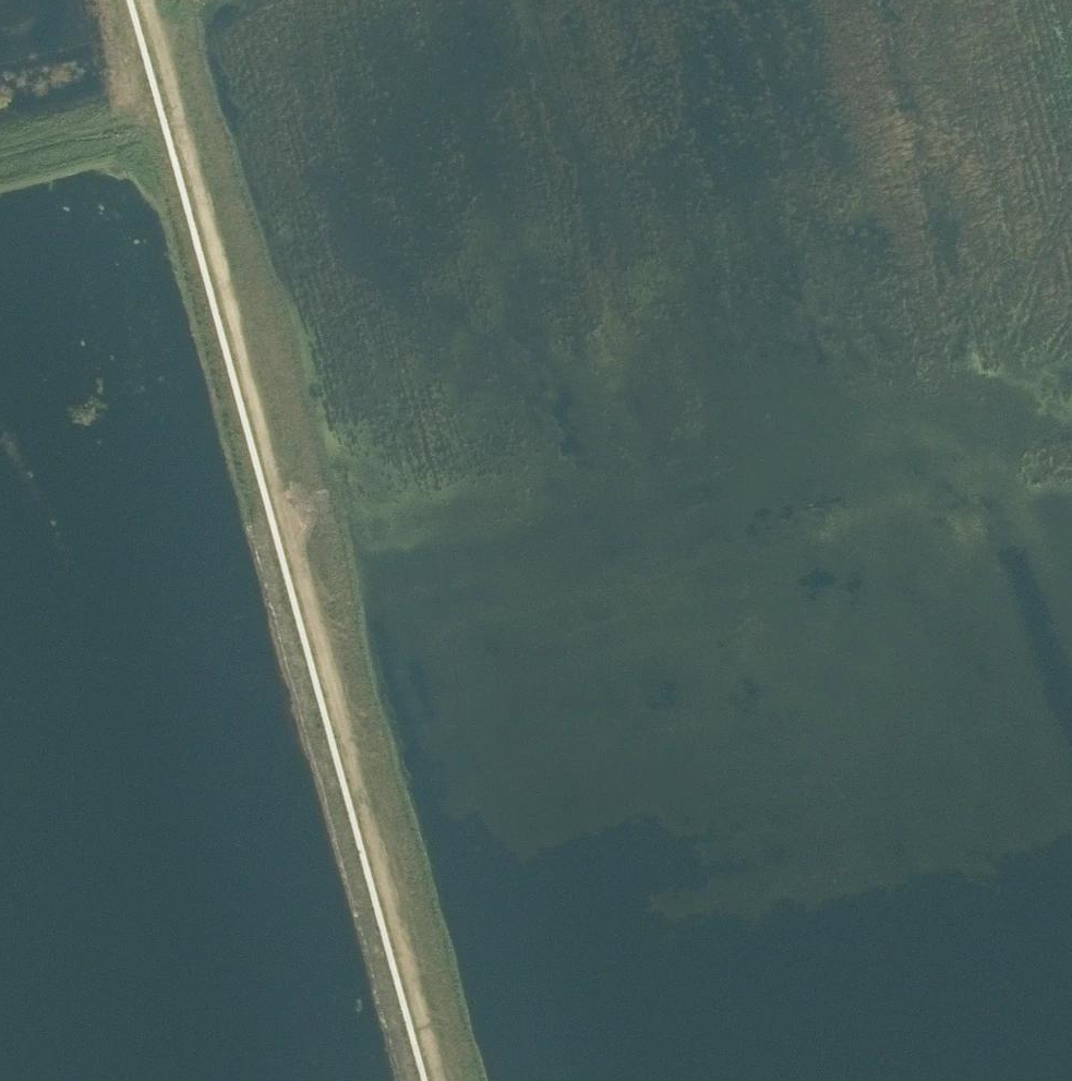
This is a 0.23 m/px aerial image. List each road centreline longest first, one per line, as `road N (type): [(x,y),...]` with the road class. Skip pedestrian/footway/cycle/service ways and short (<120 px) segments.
road 1 (track): [(157,34),(432,1080)]

